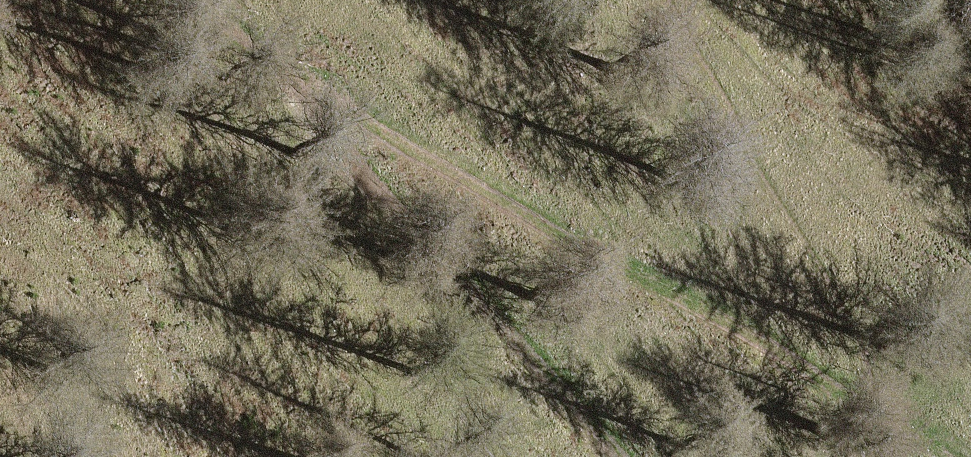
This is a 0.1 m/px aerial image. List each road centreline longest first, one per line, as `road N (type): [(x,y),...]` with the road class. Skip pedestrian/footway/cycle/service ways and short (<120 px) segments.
road 1 (track): [(970,456),(849,380),(197,73)]
road 2 (track): [(553,456),(197,73),(78,0)]

